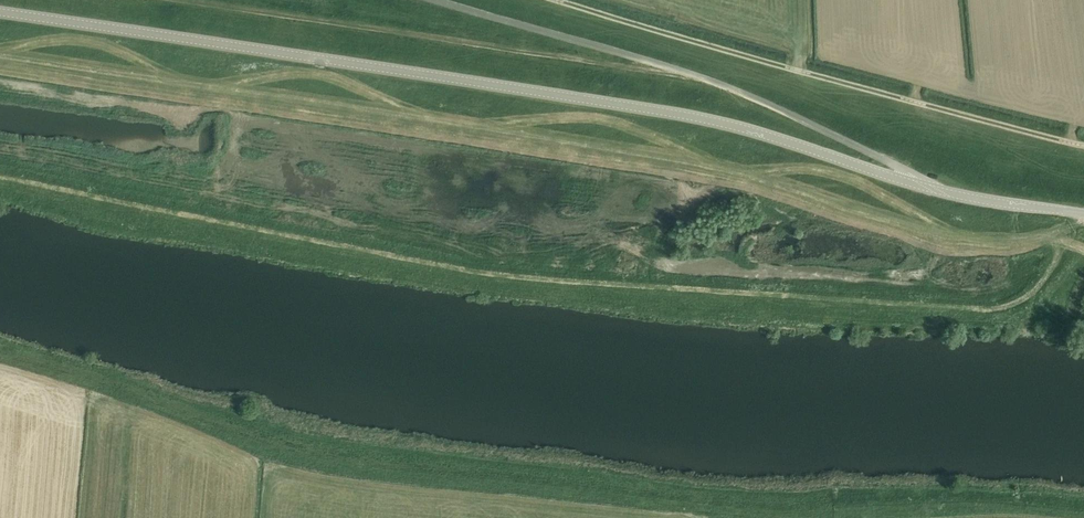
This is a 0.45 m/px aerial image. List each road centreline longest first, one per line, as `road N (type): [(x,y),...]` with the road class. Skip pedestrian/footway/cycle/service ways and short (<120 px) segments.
road 1 (tertiary): [(1065,210),(933,188),(687,115),(0,12)]
road 2 (track): [(678,69),(189,0)]

